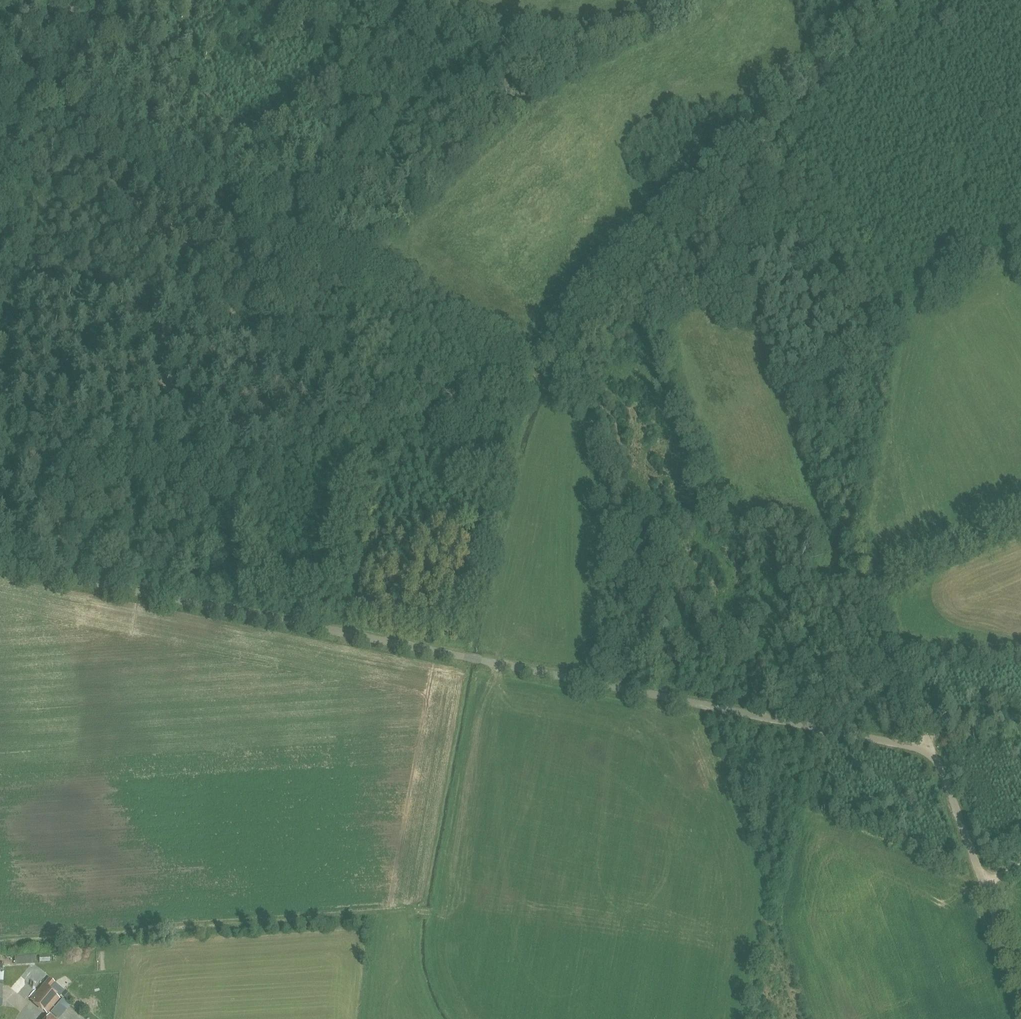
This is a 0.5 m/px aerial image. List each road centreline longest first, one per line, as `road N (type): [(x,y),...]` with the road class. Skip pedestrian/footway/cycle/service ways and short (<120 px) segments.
road 1 (unclassified): [(1020,984),(939,761),(928,751),(0,566)]
road 2 (track): [(304,241),(543,375),(892,0)]
road 3 (track): [(0,71),(304,241)]
road 4 (track): [(1020,517),(913,566),(878,596),(933,755)]
road 5 (track): [(438,0),(496,24),(575,40)]

